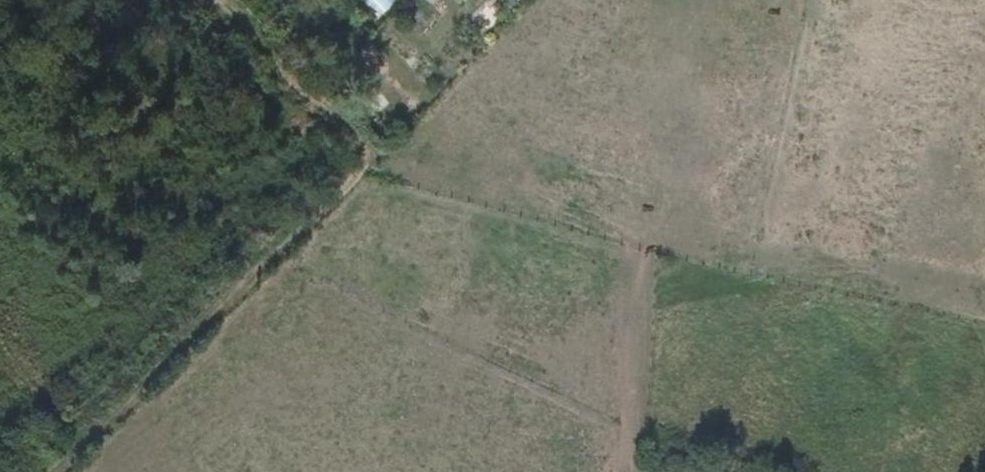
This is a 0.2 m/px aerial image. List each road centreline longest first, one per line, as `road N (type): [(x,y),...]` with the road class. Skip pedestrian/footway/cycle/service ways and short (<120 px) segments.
road 1 (track): [(26,471),(361,132),(230,0)]

